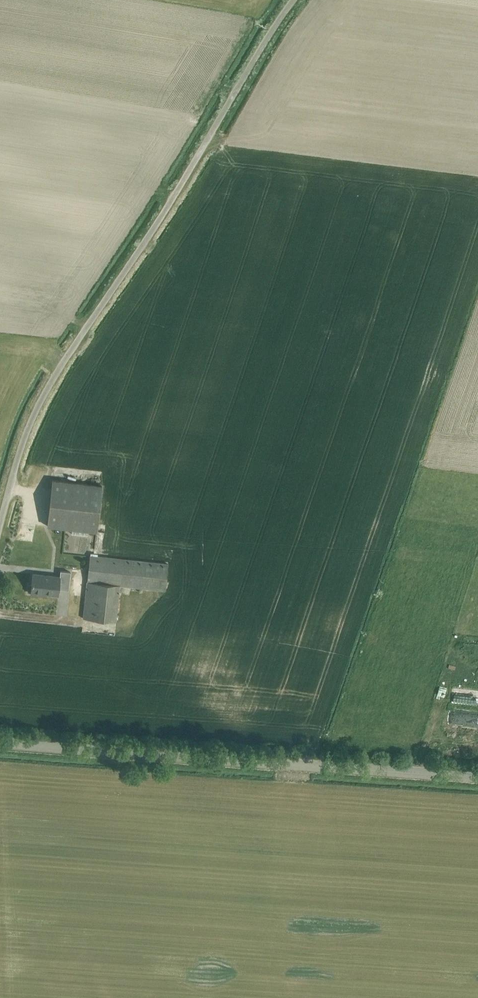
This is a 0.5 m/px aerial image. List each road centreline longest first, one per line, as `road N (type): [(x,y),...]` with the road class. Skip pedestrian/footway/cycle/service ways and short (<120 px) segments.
road 1 (unclassified): [(0,535),(43,396),(301,0)]
road 2 (tertiary): [(477,776),(0,743)]

